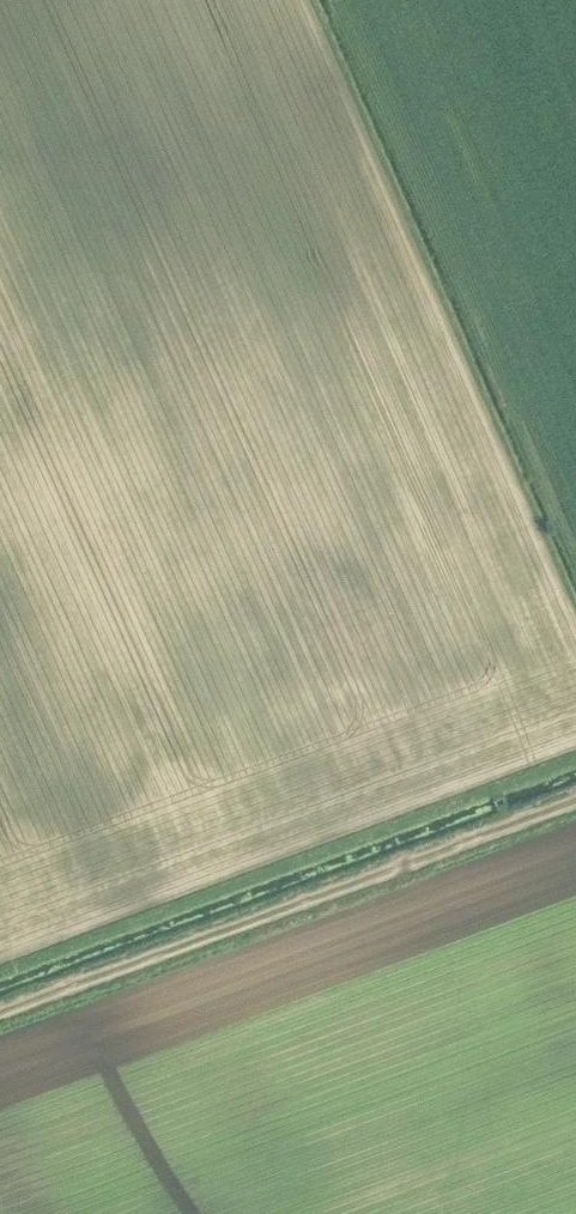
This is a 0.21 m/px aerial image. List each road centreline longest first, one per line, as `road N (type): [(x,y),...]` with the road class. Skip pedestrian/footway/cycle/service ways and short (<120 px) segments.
road 1 (track): [(0,1012),(575,797)]

